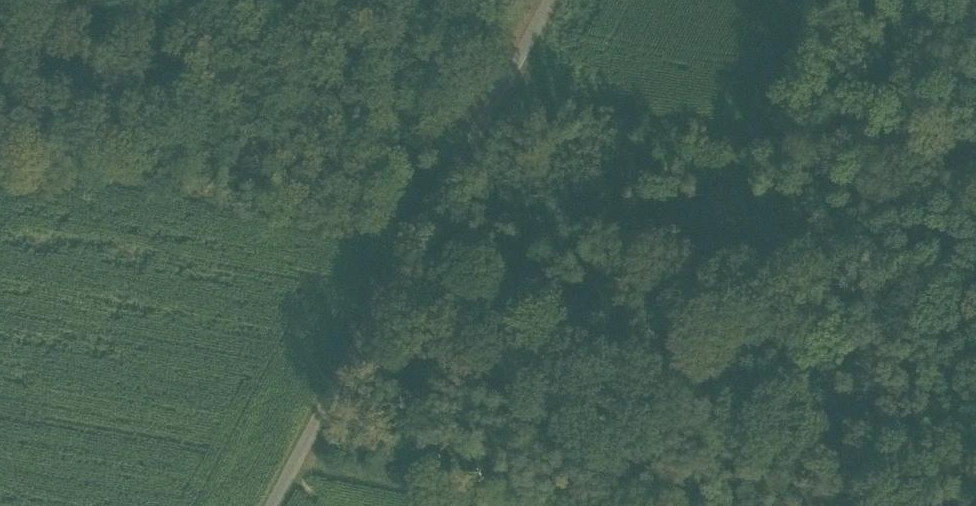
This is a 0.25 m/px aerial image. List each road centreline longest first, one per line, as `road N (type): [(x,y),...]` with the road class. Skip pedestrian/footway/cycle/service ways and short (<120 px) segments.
road 1 (unclassified): [(276,505),(553,0)]

